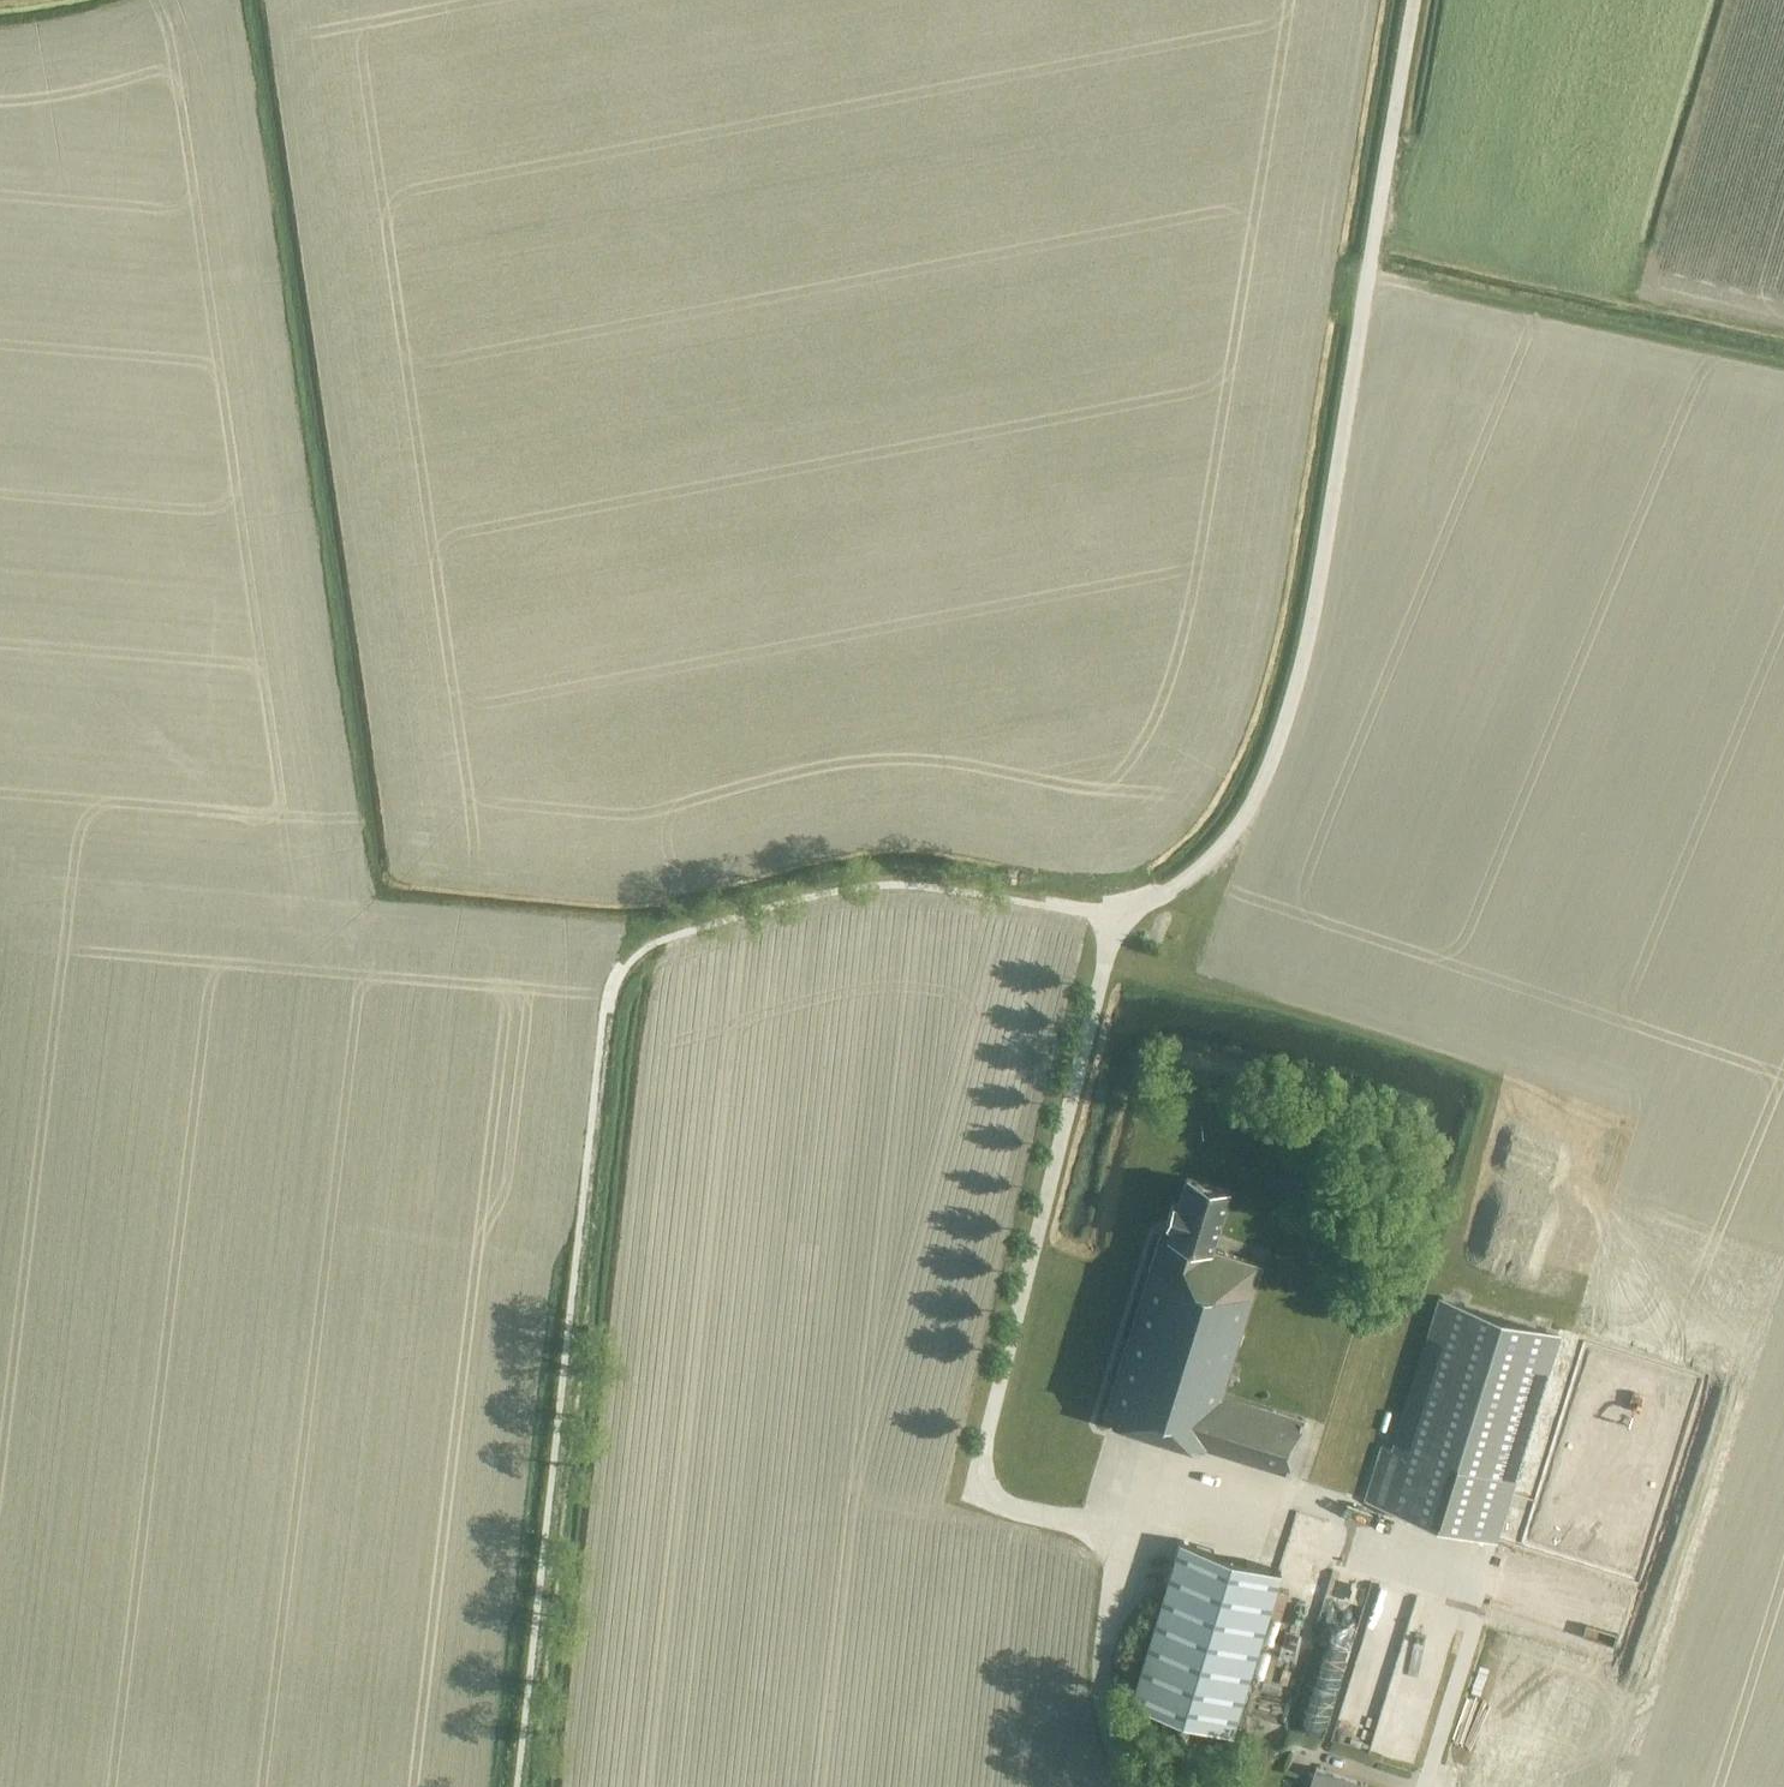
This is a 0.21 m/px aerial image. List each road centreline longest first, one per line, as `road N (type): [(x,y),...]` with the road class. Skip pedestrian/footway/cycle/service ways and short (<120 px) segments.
road 1 (track): [(1125,1541),(975,1500),(1111,916)]

